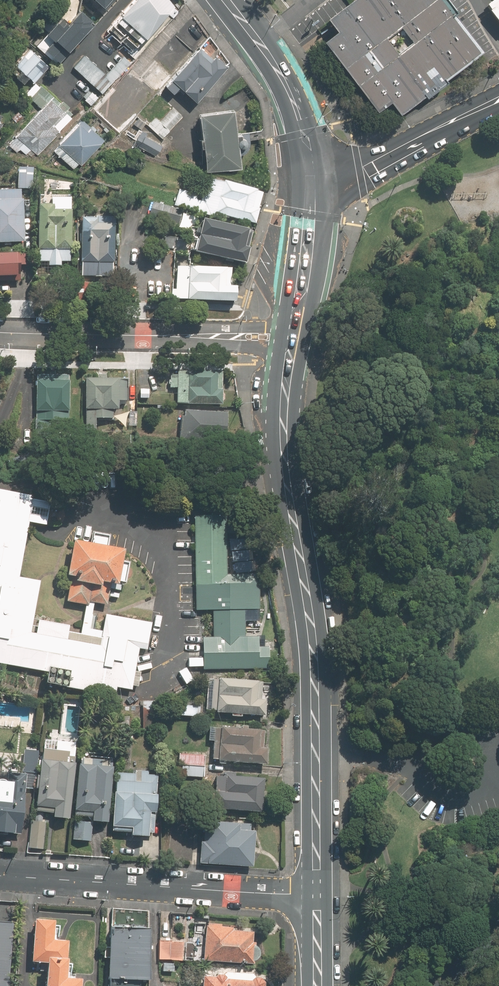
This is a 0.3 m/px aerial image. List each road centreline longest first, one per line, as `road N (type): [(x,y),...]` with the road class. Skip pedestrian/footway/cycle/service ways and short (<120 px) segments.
road 1 (primary): [(291,348),(282,455),(312,643),(316,894)]
road 2 (secondary): [(0,875),(316,894)]
road 3 (primary): [(226,0),(284,83),(304,133),(308,187)]
road 4 (secondary): [(498,101),(308,187)]
road 5 (residential): [(0,332),(205,336)]
road 6 (primary): [(308,187),(294,330)]

